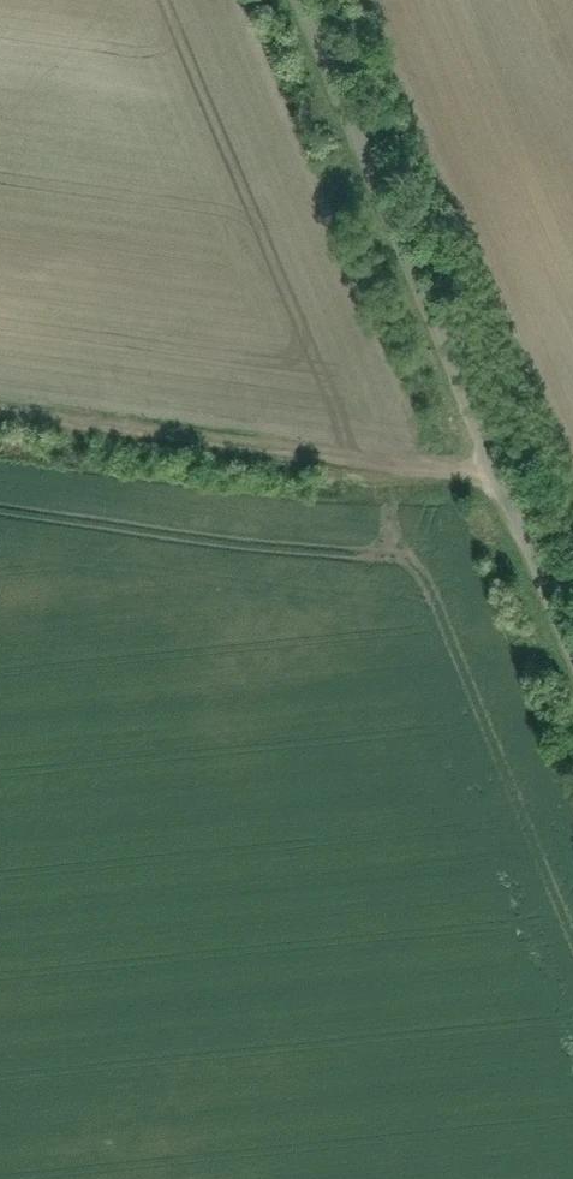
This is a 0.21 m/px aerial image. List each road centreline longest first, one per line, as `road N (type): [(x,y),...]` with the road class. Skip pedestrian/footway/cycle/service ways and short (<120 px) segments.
road 1 (unclassified): [(572,661),(287,0)]

